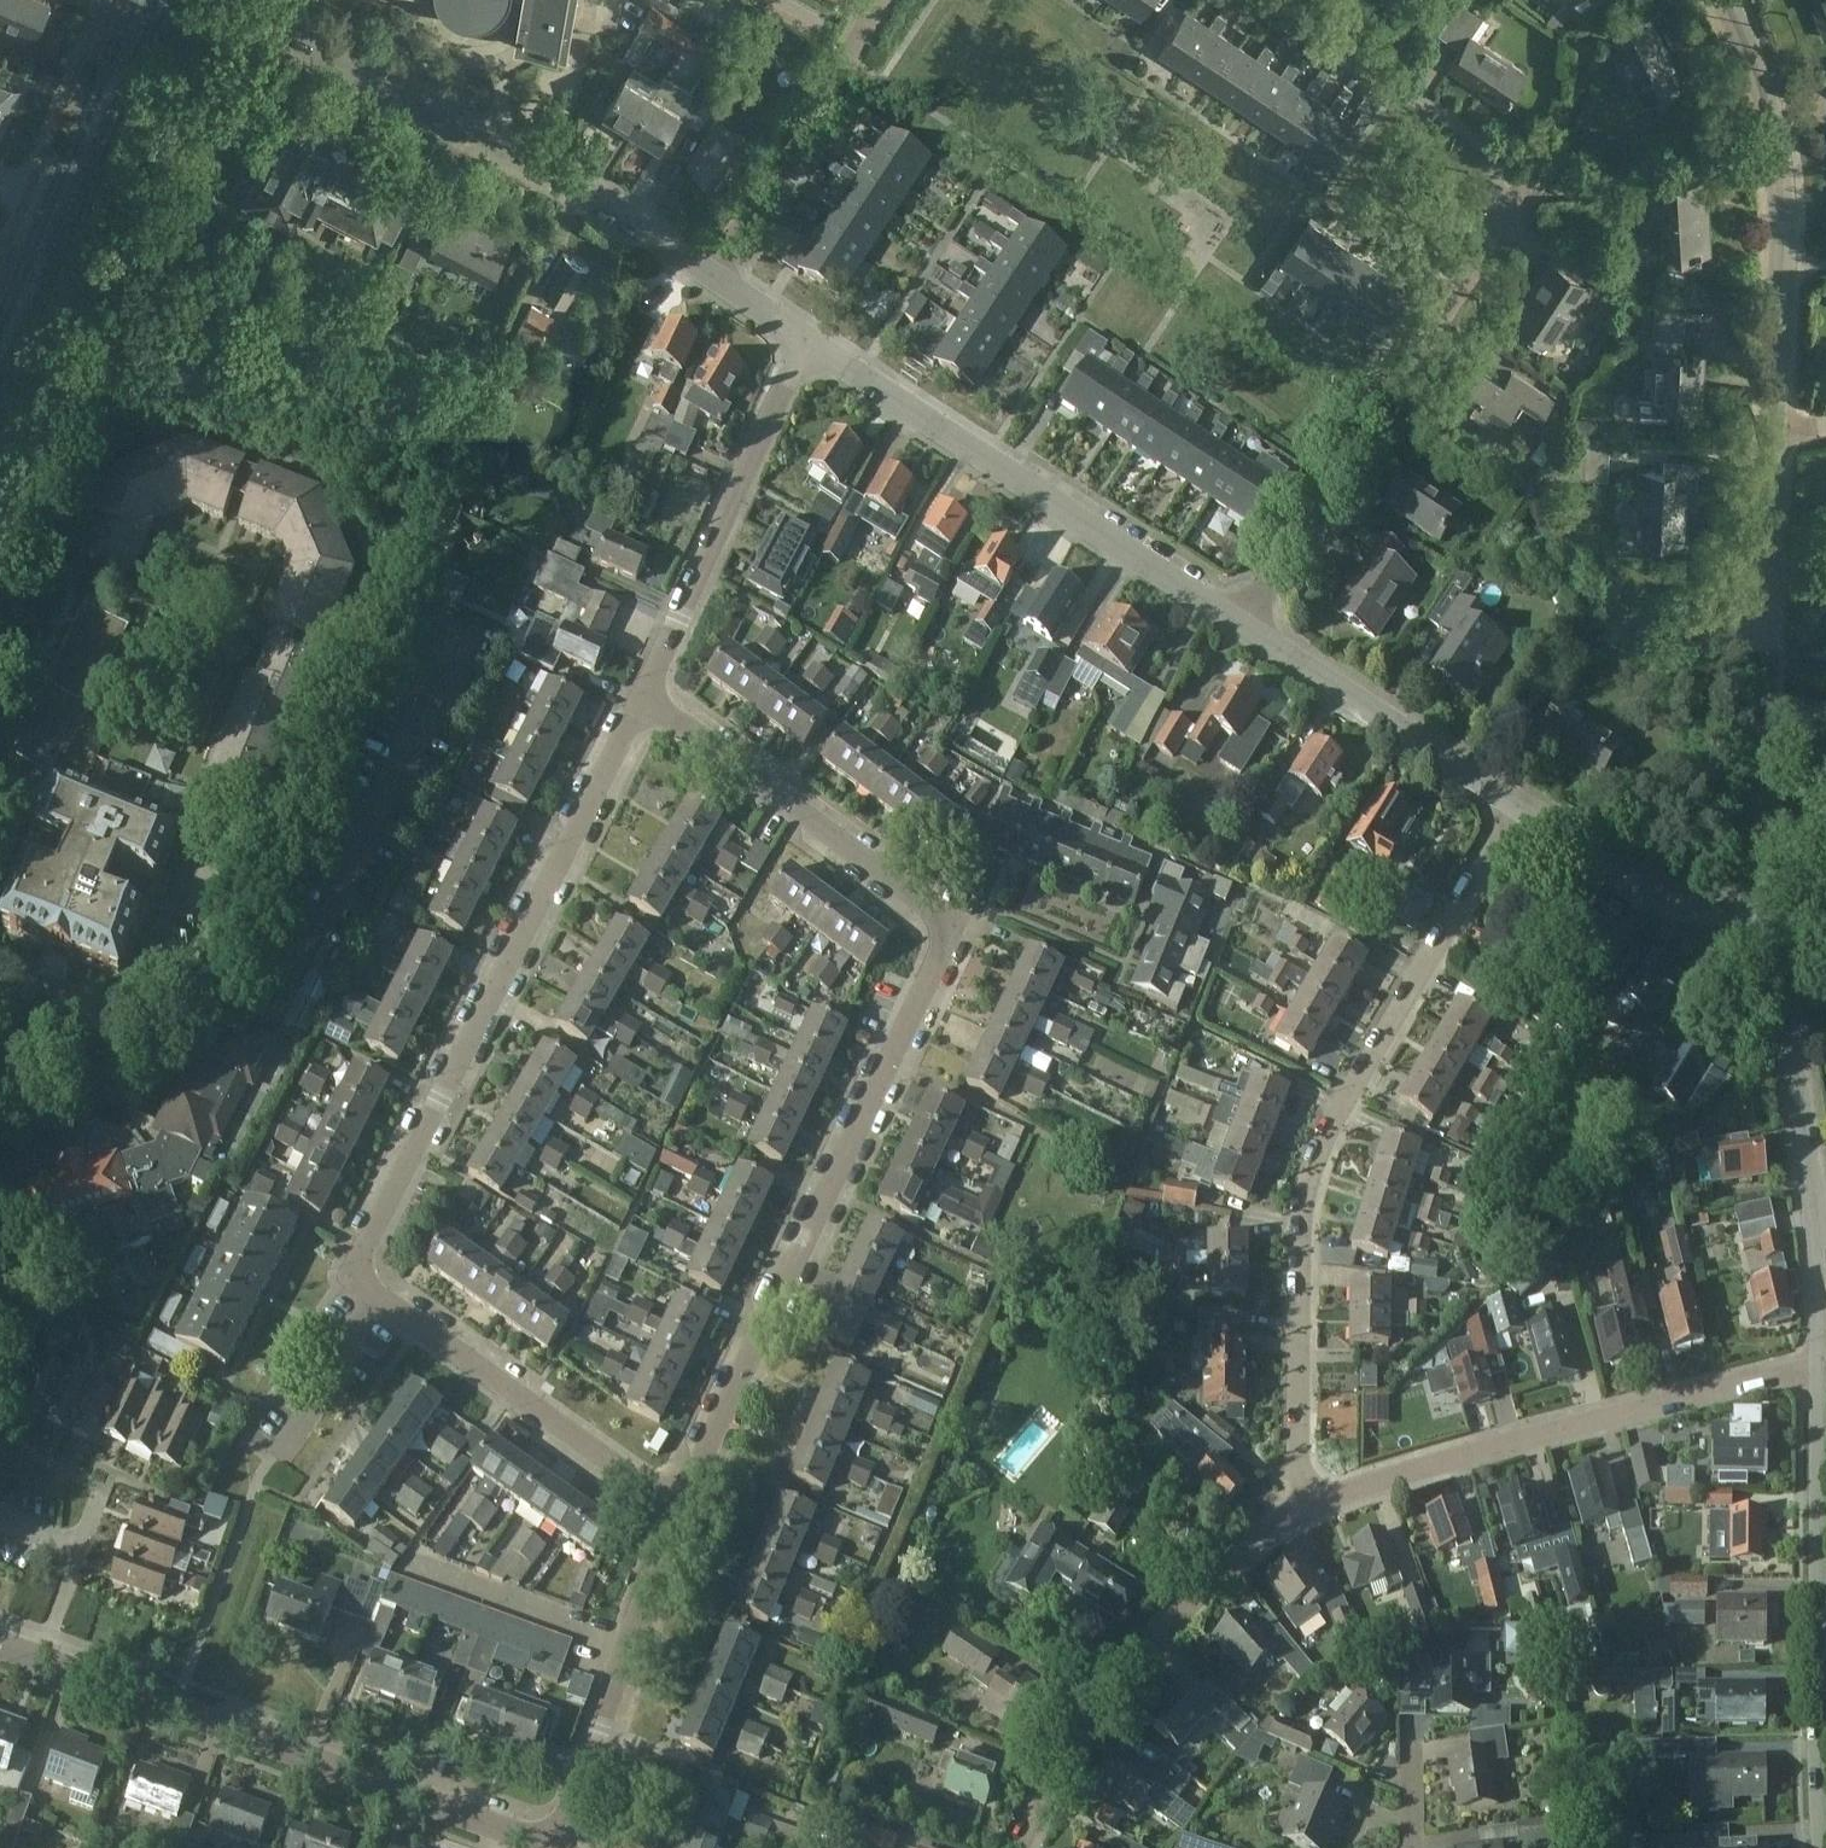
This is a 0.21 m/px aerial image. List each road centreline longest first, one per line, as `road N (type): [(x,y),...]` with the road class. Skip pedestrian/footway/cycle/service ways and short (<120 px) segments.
road 1 (residential): [(682,1508),(938,965),(944,935),(923,904),(801,812),(643,709)]
road 2 (residential): [(1239,626),(1535,179),(1268,0)]
road 3 (residential): [(1309,1507),(1300,1475),(1308,1184),(1512,806)]
road 4 (residential): [(379,1295),(351,1275),(643,709)]
road 5 (residential): [(707,279),(435,113),(204,0)]
road 6 (residential): [(562,1844),(36,1661)]
road 7 (residential): [(1309,1507),(1375,1482),(1825,1362)]
road 8 (residential): [(1239,626),(806,341)]
road 9 (residential): [(1775,912),(1763,782),(1775,436)]
road 10 (residential): [(1016,1847),(1068,1753),(1173,1617),(1220,1570),(1309,1507)]
road 11 (residential): [(1775,436),(1801,192),(1779,67),(1745,0)]
road 12 (residential): [(1825,1348),(1775,912)]
road 13 (residential): [(643,709),(806,341)]
road 14 (residential): [(682,1508),(379,1295)]
road 15 (residential): [(562,1844),(682,1508)]
road 16 (residential): [(884,0),(707,279)]
road 17 (residential): [(1512,806),(1239,626)]
road 18 (residential): [(1775,912),(1717,915),(1675,905),(1512,806)]
road 19 (secondary): [(47,203),(132,0)]
road 20 (residential): [(379,1295),(333,1362),(327,1394),(281,1455)]
road 21 (residential): [(36,1661),(100,1488)]
road 22 (secondary): [(0,321),(47,203)]

